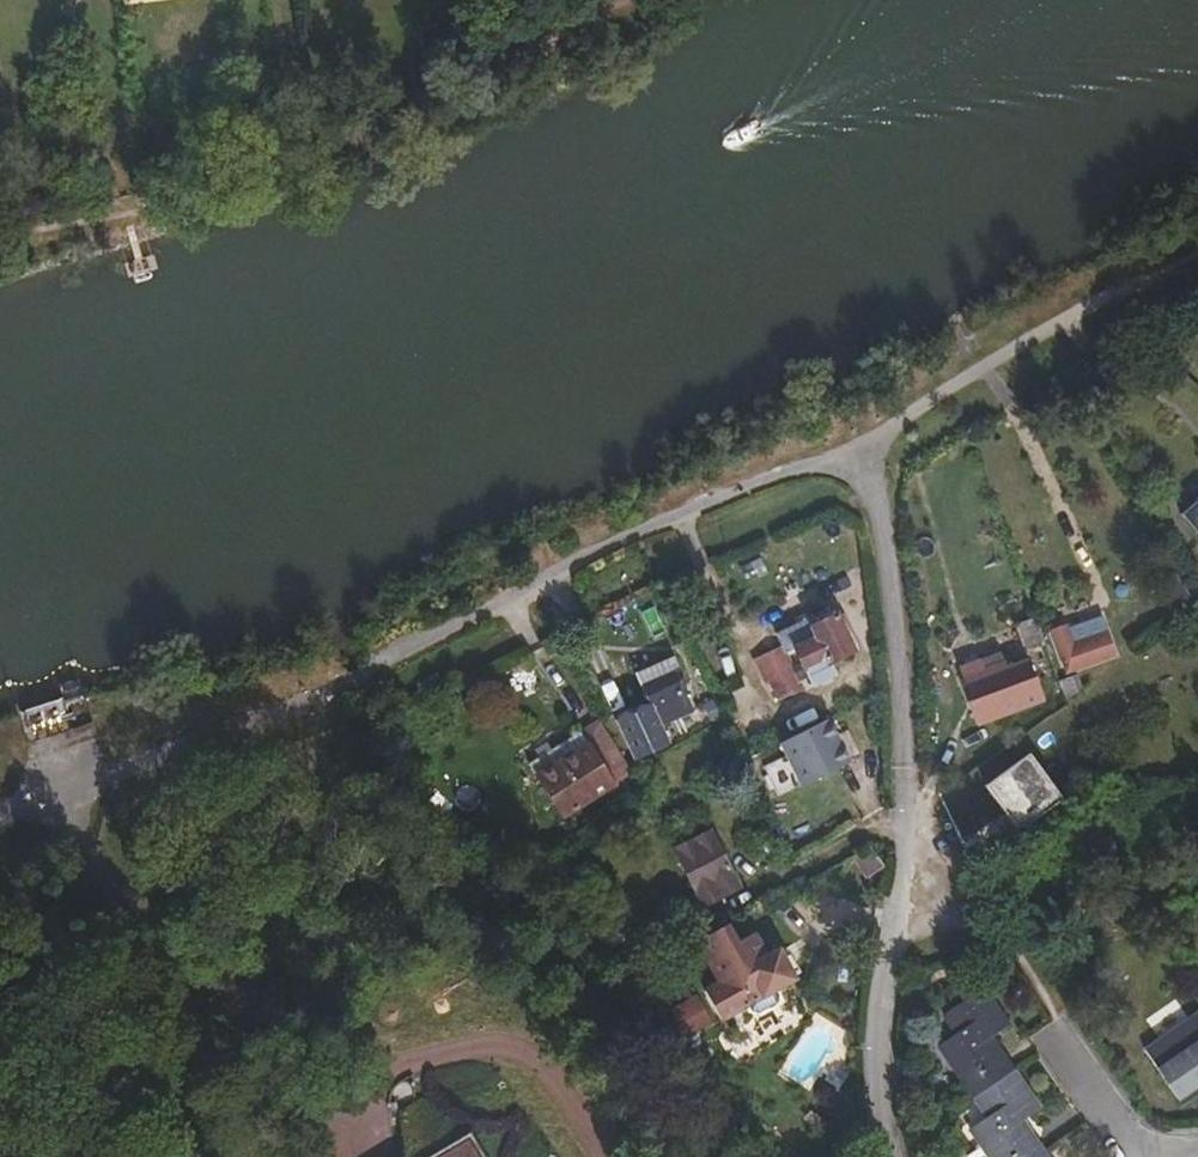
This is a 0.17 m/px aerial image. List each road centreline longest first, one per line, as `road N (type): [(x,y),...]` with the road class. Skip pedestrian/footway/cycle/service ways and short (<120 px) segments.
road 1 (residential): [(896,1156),(880,1118),(874,1046),(907,794)]
road 2 (residential): [(907,794),(902,642),(868,451)]
road 3 (residential): [(1063,1053),(1123,1137),(1155,1156)]
road 4 (residential): [(972,911),(920,837),(907,794)]

